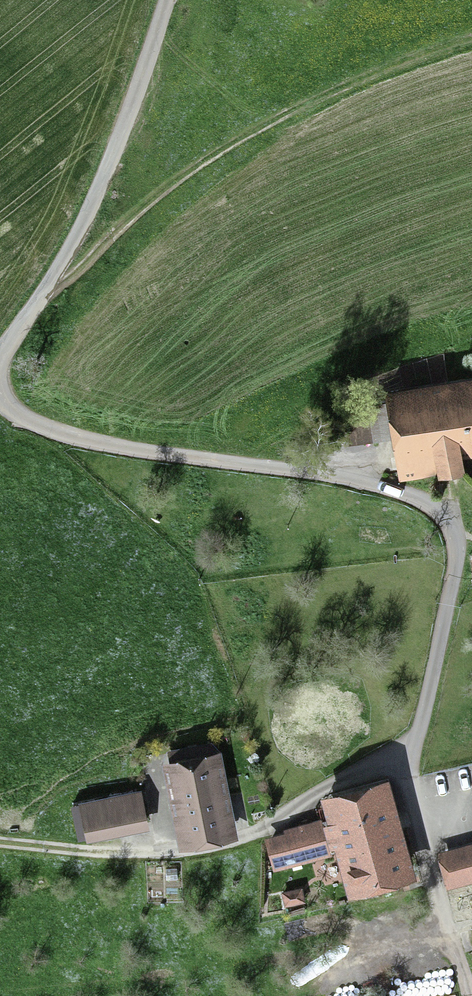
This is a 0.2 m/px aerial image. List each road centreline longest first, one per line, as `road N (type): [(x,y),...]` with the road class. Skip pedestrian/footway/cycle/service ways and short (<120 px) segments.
road 1 (unclassified): [(471,993),(410,796),(456,584),(456,542),(432,512),(330,479),(85,447),(32,431),(3,409),(0,378)]
road 2 (track): [(471,47),(235,140),(131,222),(83,275),(45,295)]
road 3 (track): [(0,843),(191,856),(271,831),(419,742)]
road 4 (unclassified): [(0,369),(70,257),(104,182),(169,0)]

